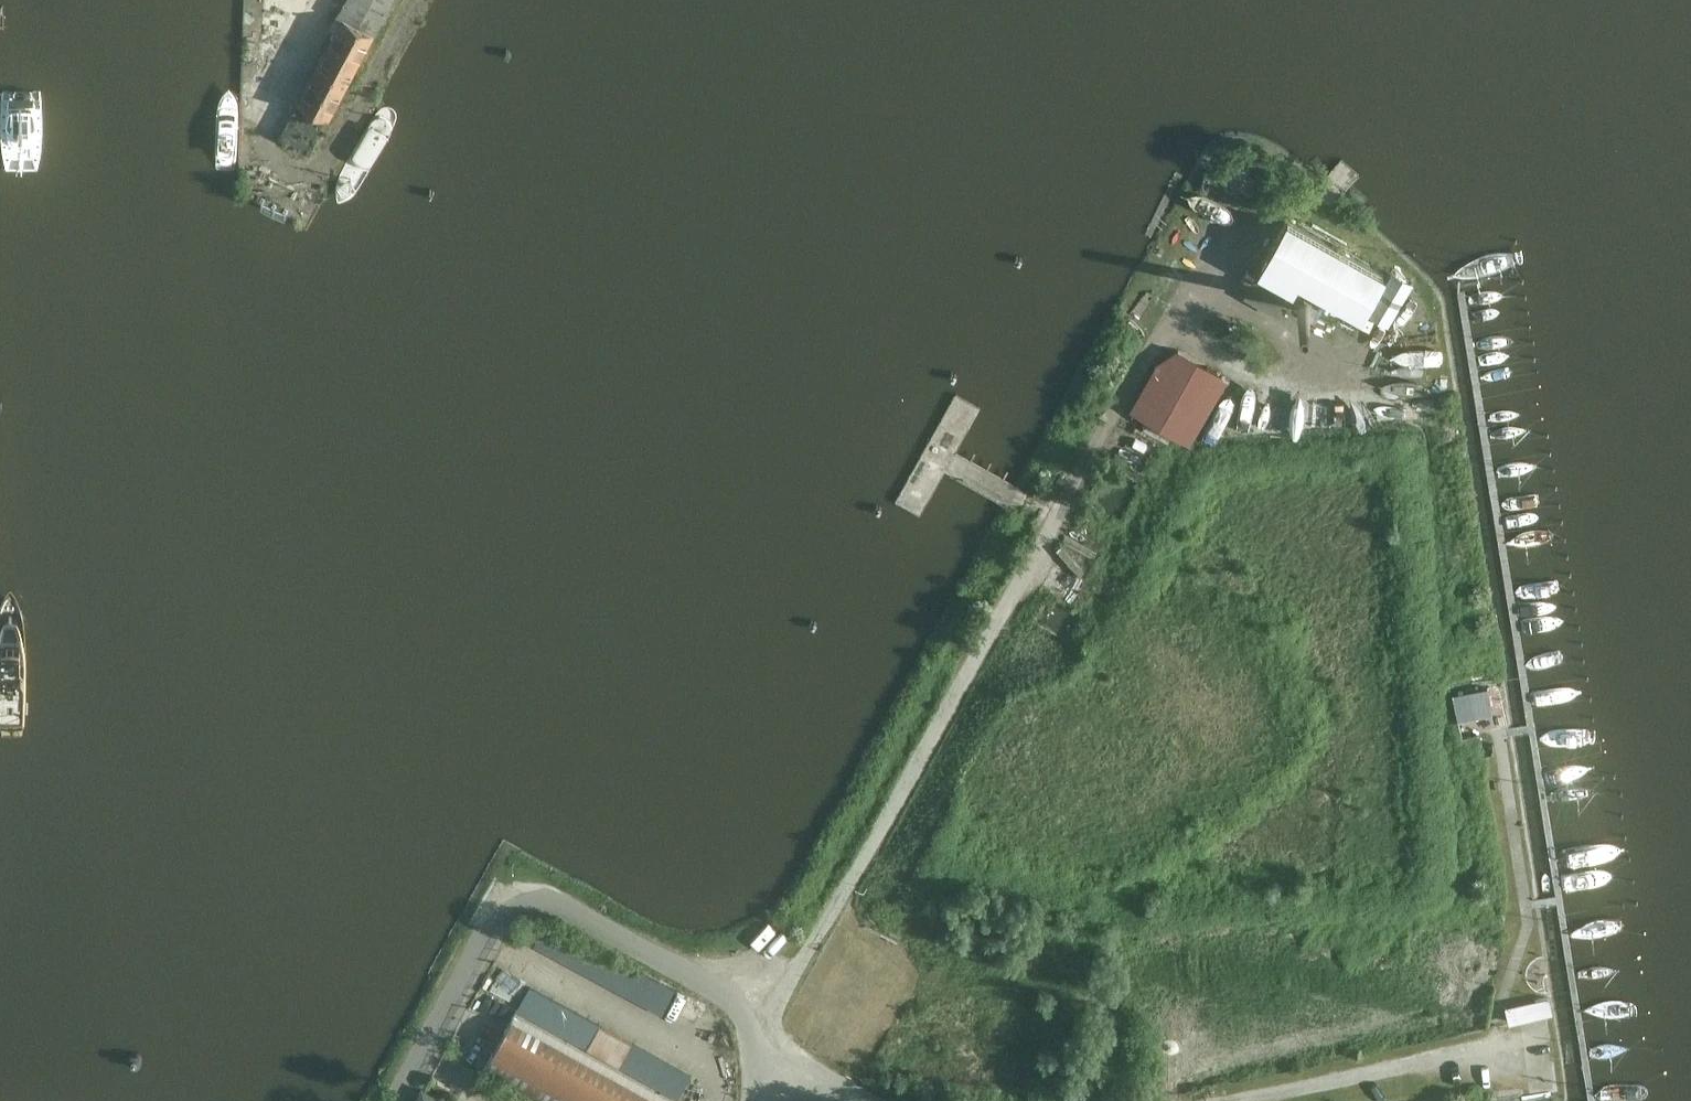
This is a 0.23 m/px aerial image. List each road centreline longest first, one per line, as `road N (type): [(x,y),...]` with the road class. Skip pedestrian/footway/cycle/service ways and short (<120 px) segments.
road 1 (unclassified): [(757,1100),(749,1022),(716,983),(528,893),(513,902),(400,1100)]
road 2 (track): [(1502,734),(1531,925),(1498,1024),(1501,1051)]

